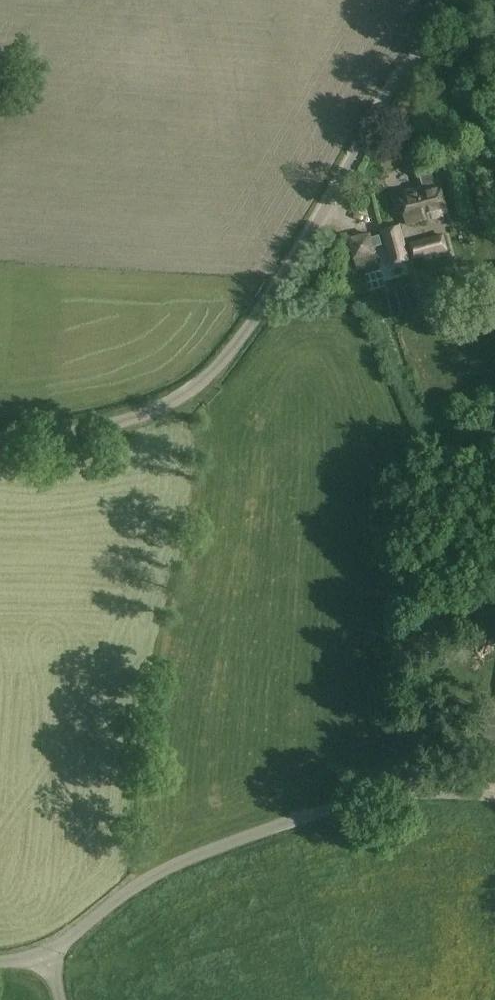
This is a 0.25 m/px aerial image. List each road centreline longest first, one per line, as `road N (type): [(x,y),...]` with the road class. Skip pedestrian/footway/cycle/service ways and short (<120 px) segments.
road 1 (unclassified): [(0,438),(102,427),(160,409),(206,380),(324,217),(402,71),(444,44),(494,29)]
road 2 (unclassified): [(0,965),(41,951),(198,852),(293,817),(400,792),(494,793)]

